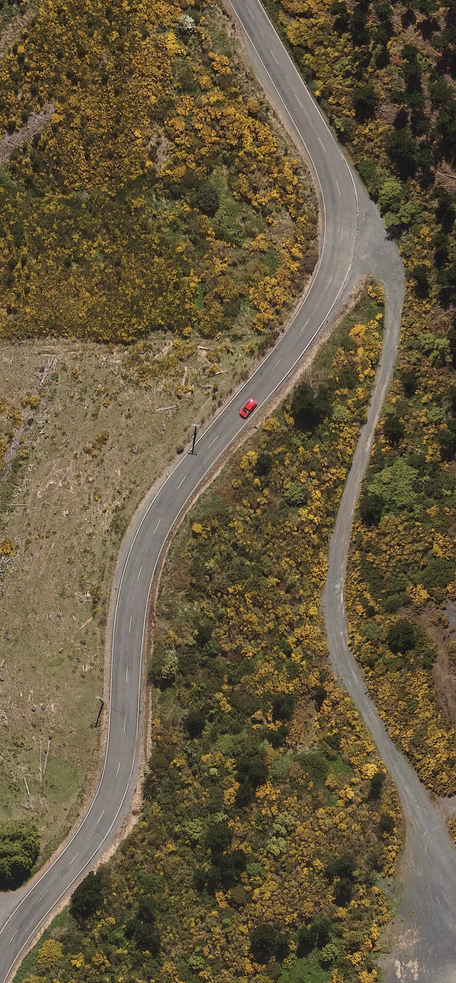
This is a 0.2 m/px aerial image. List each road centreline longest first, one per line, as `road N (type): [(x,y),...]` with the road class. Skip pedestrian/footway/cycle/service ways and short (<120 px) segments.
road 1 (secondary): [(0,960),(93,832),(115,783),(134,589),(162,517),(310,318),(335,268),(342,232),(337,182),(243,0)]
road 2 (track): [(337,182),(383,257),(394,298),(388,378),(338,546),(336,613),(358,696),(455,860)]

